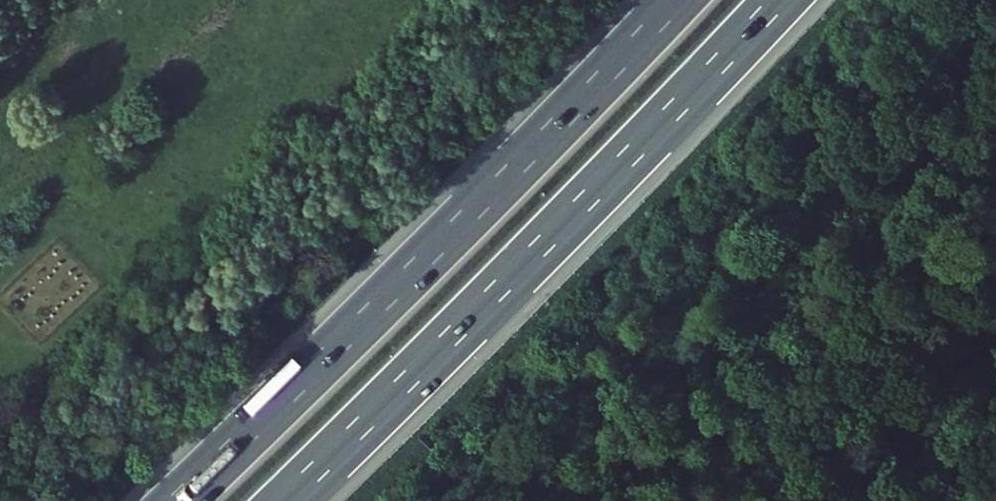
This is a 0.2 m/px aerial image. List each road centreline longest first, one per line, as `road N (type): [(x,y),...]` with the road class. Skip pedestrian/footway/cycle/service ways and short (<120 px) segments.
road 1 (motorway): [(677,0),(177,500)]
road 2 (motorway): [(283,500),(779,0)]

